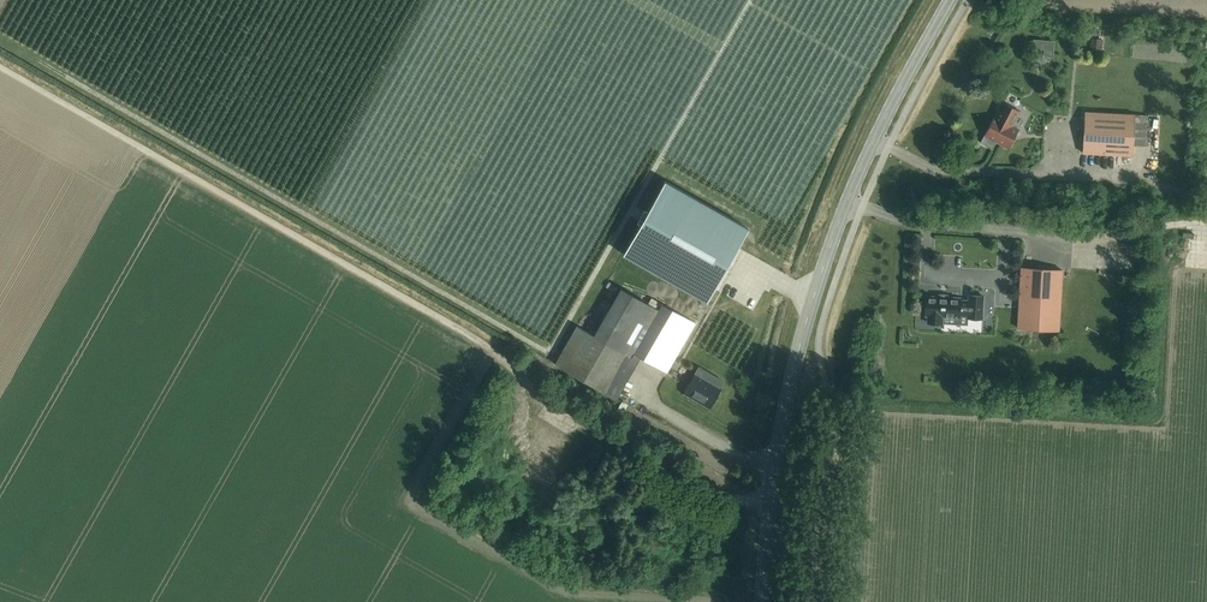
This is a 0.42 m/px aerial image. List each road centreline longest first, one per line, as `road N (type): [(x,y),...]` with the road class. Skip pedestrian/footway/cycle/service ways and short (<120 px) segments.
road 1 (tertiary): [(761,601),(771,484),(813,290),(858,174),(952,0)]

